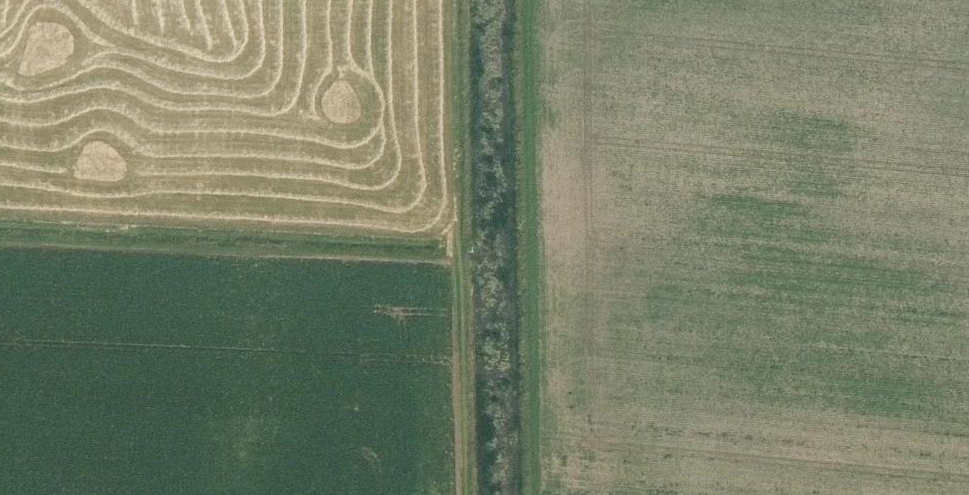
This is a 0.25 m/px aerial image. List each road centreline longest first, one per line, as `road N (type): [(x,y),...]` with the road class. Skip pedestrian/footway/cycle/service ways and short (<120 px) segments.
road 1 (track): [(462,494),(450,0)]
road 2 (track): [(528,494),(524,0)]

